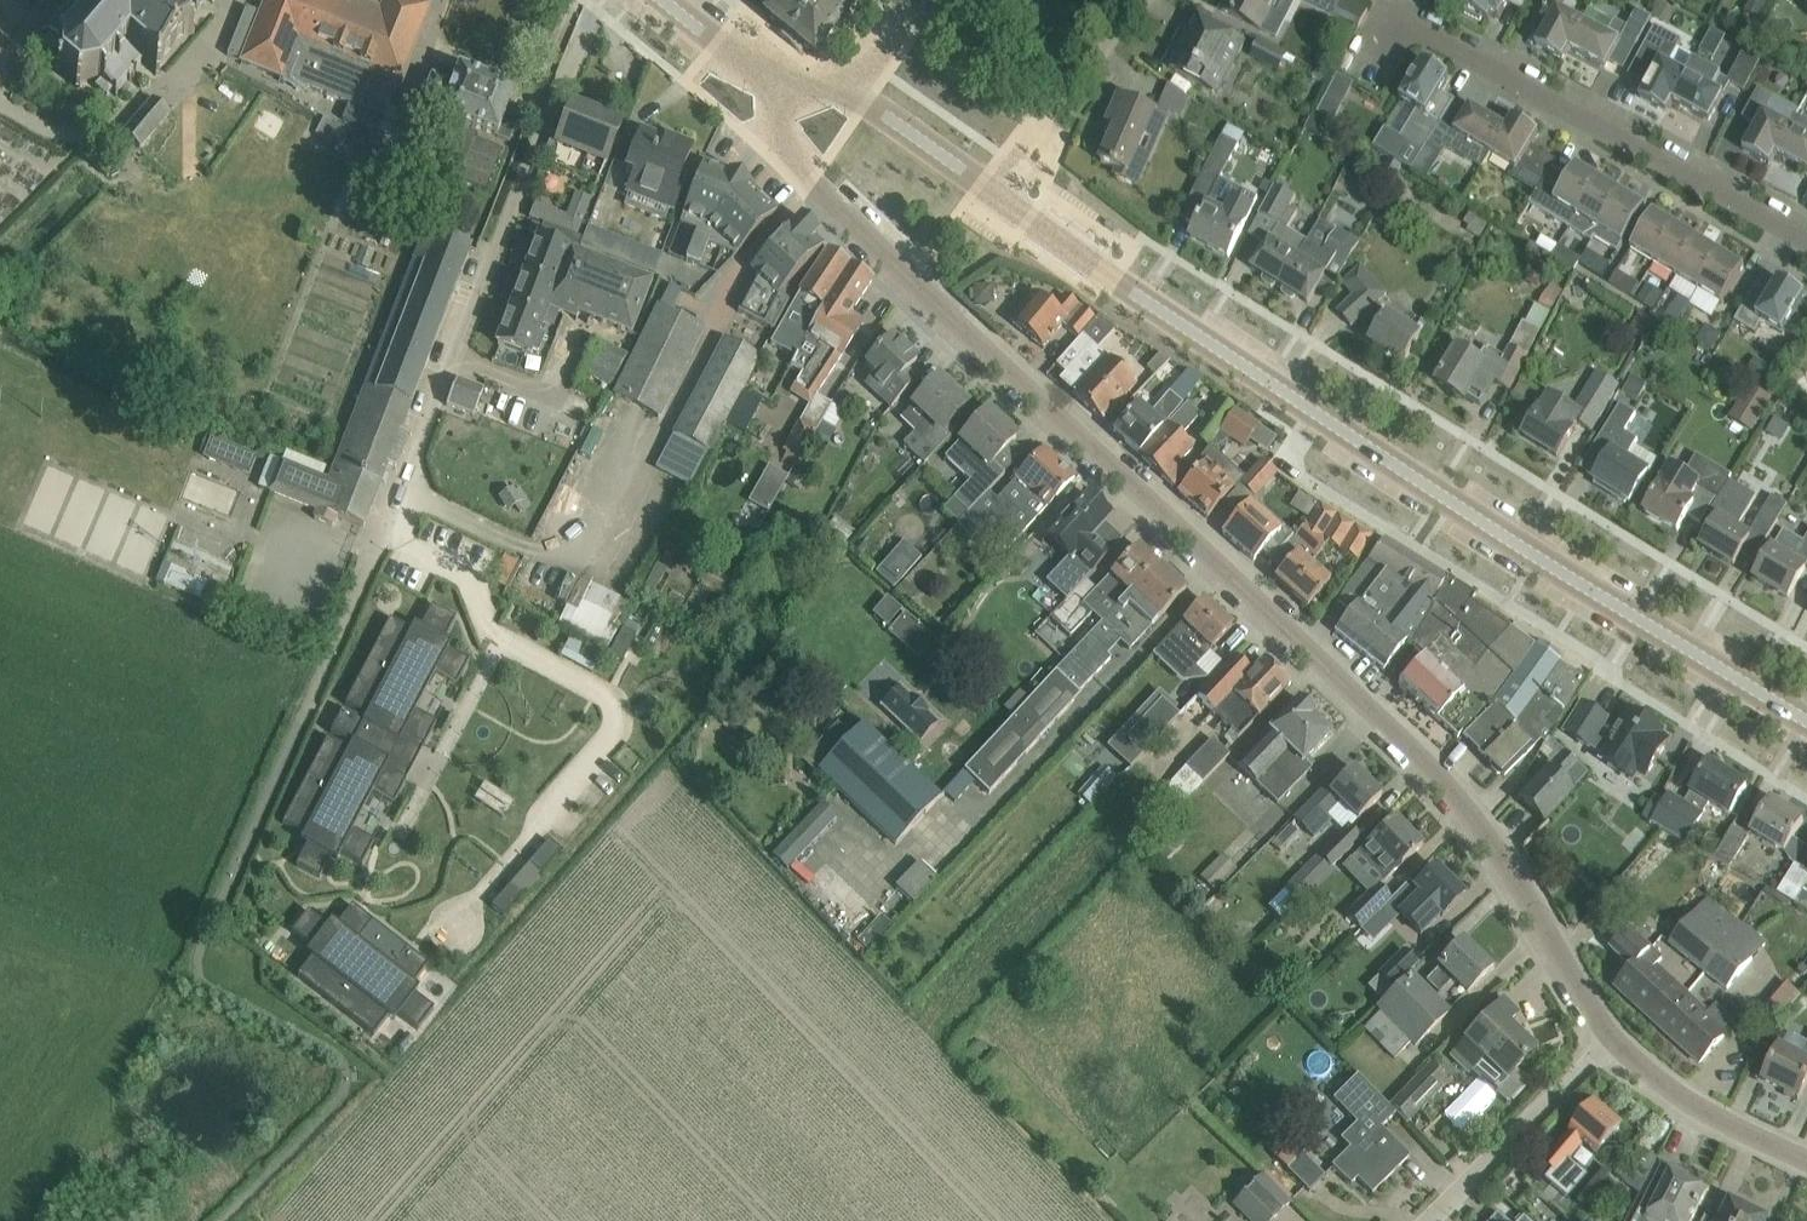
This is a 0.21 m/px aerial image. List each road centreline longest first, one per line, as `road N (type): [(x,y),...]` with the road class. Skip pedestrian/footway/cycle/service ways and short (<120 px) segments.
road 1 (residential): [(1610,1039),(1582,1004),(1482,831),(1428,771),(912,275)]
road 2 (tertiary): [(1002,199),(1114,282),(1806,727)]
road 3 (residential): [(604,0),(373,554)]
road 4 (residential): [(1806,241),(1379,11)]
road 5 (unclassified): [(1428,1220),(1610,1039)]
road 6 (residential): [(1002,199),(1036,140),(1145,0)]
road 7 (residential): [(1610,1039),(1699,1110),(1806,1158)]
road 8 (residential): [(767,133),(912,275)]
road 9 (tertiary): [(1002,199),(852,96)]
road 10 (tertiary): [(788,93),(669,0)]
road 11 (residential): [(852,96),(932,0)]

